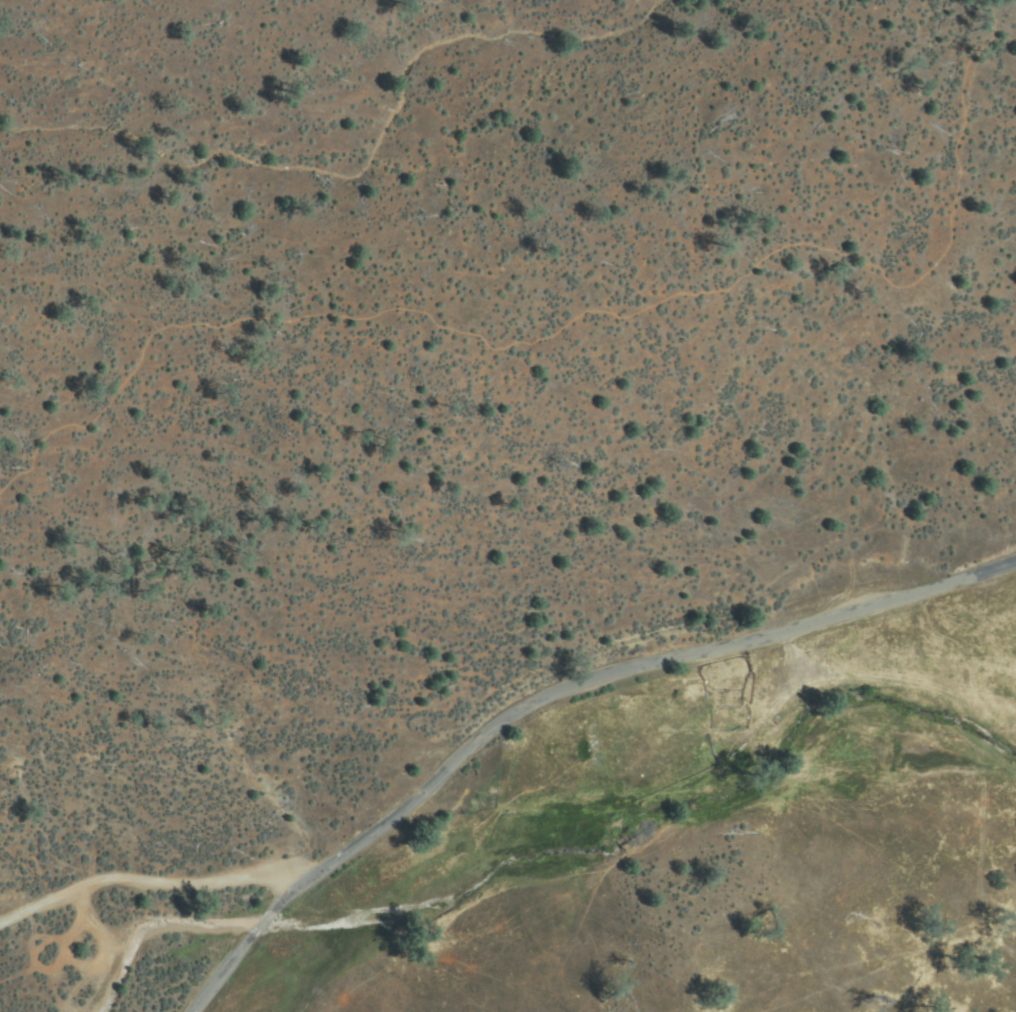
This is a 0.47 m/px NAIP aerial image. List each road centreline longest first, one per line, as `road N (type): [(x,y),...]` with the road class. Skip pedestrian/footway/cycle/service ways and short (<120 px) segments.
road 1 (residential): [(172,1011),(282,879),(495,705),(581,669),(1015,547)]
road 2 (track): [(0,924),(119,880),(282,879)]

